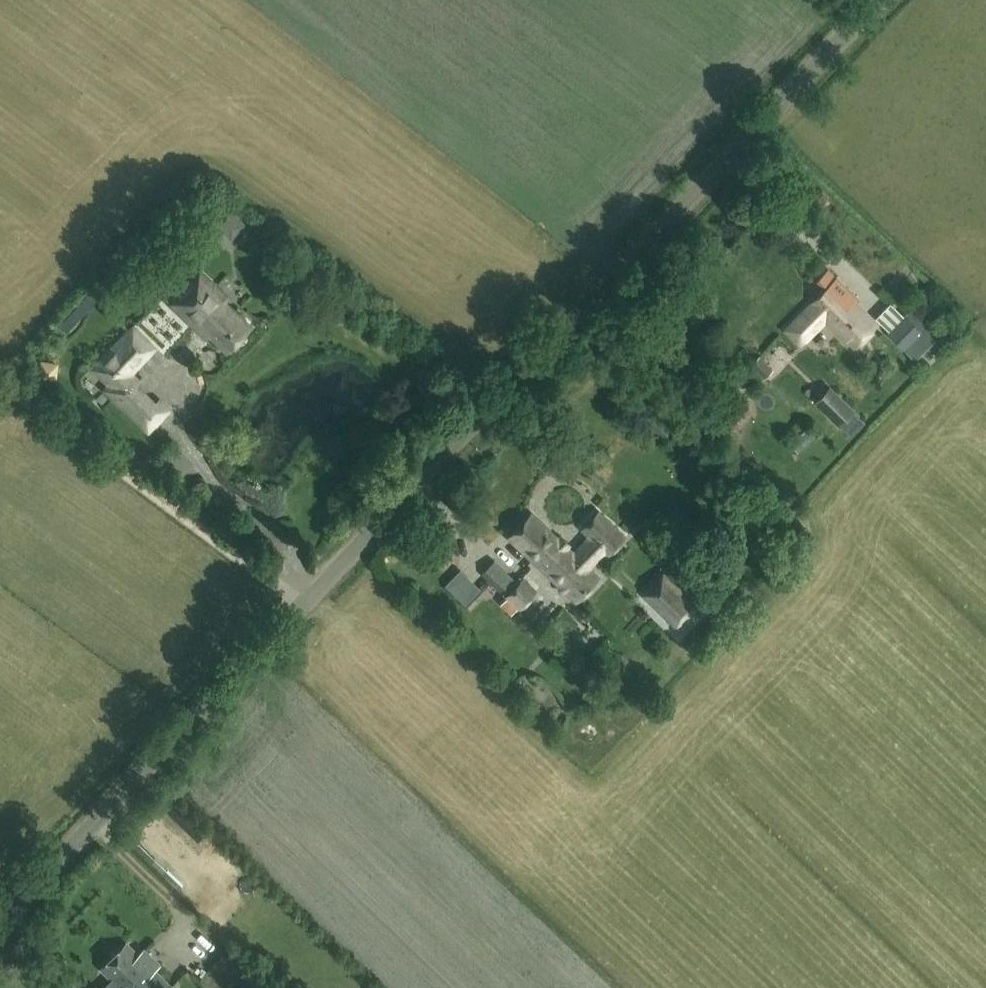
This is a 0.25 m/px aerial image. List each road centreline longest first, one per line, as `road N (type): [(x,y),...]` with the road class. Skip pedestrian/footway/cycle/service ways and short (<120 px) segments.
road 1 (unclassified): [(0,920),(868,0)]
road 2 (track): [(297,601),(0,383)]
road 3 (track): [(0,417),(172,523),(210,537)]

